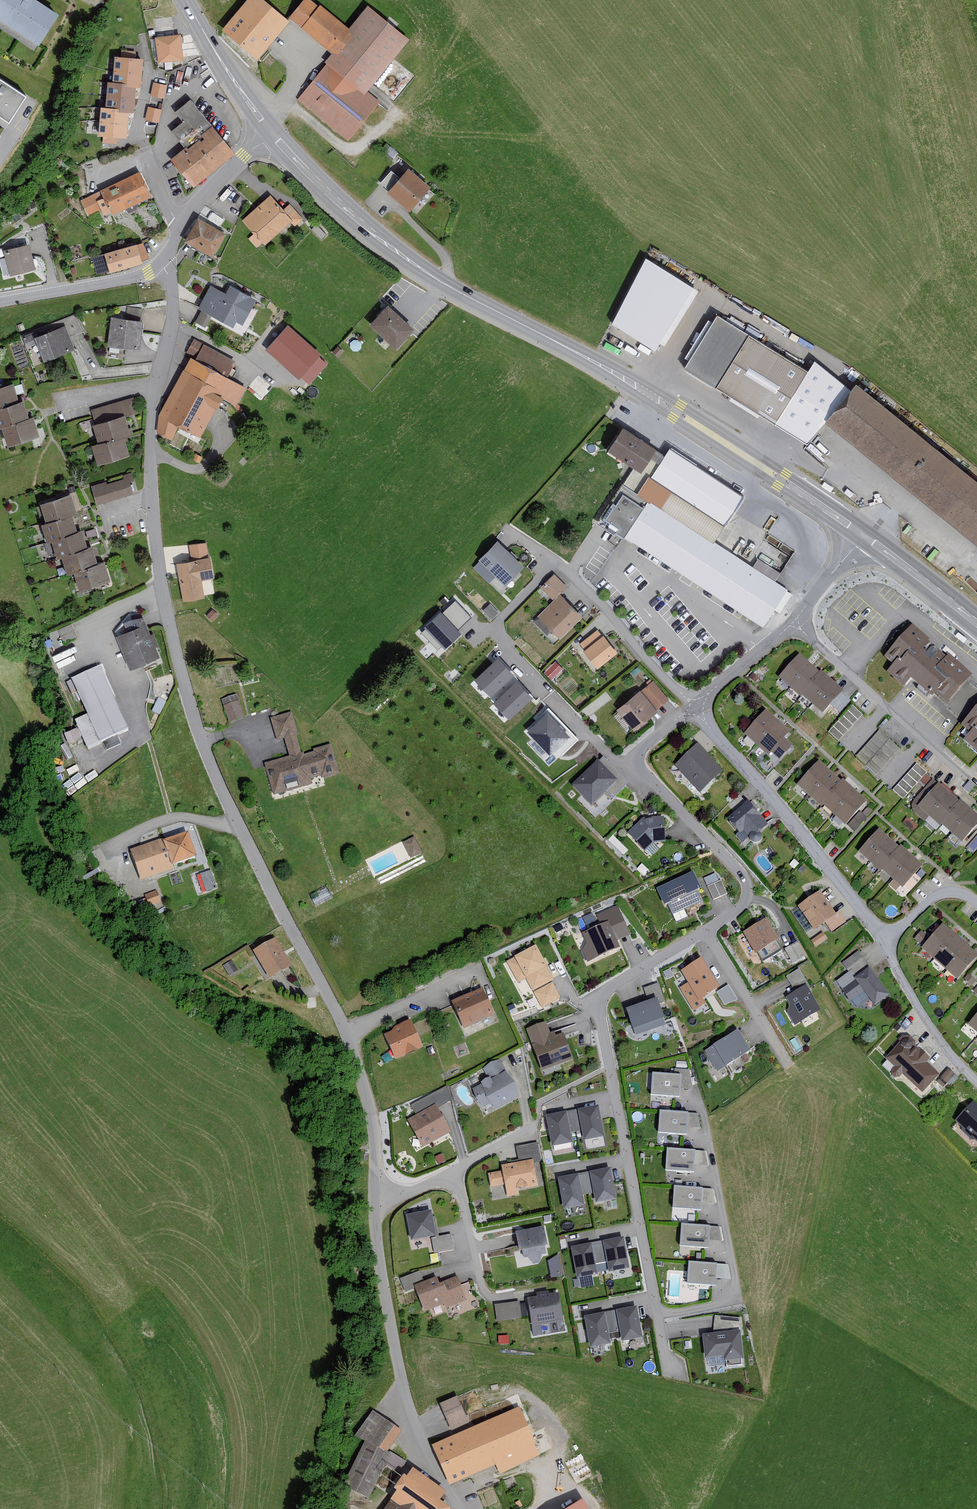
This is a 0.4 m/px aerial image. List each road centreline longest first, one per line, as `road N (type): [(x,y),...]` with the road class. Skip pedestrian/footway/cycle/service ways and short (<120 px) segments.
road 1 (unclassified): [(375,1196),(369,1103),(347,1032),(199,733),(169,625),(148,465),(173,306),(161,263)]
road 2 (primary): [(863,535),(630,384),(383,242),(273,135)]
road 3 (residential): [(705,930),(613,985),(599,1007),(666,1371)]
road 4 (unclassified): [(460,1508),(427,1455),(406,1394),(382,1279),(375,1196)]
road 5 (residential): [(693,707),(638,758),(744,878),(744,904),(705,930)]
road 6 (residential): [(693,707),(884,940)]
road 7 (residential): [(509,531),(572,577),(693,707)]
road 8 (residential): [(794,621),(961,774)]
road 9 (unclassified): [(161,263),(205,195),(273,135)]
road 10 (residential): [(884,940),(919,1009),(976,1082)]
road 11 (unclassified): [(0,303),(125,280),(161,263)]
road 12 (primary): [(273,135),(188,0)]
road 13 (residential): [(705,930),(787,1066)]
road 14 (primary): [(976,626),(863,535)]
road 15 (residential): [(794,621),(693,707)]
road 16 (residential): [(450,1173),(483,1288)]

